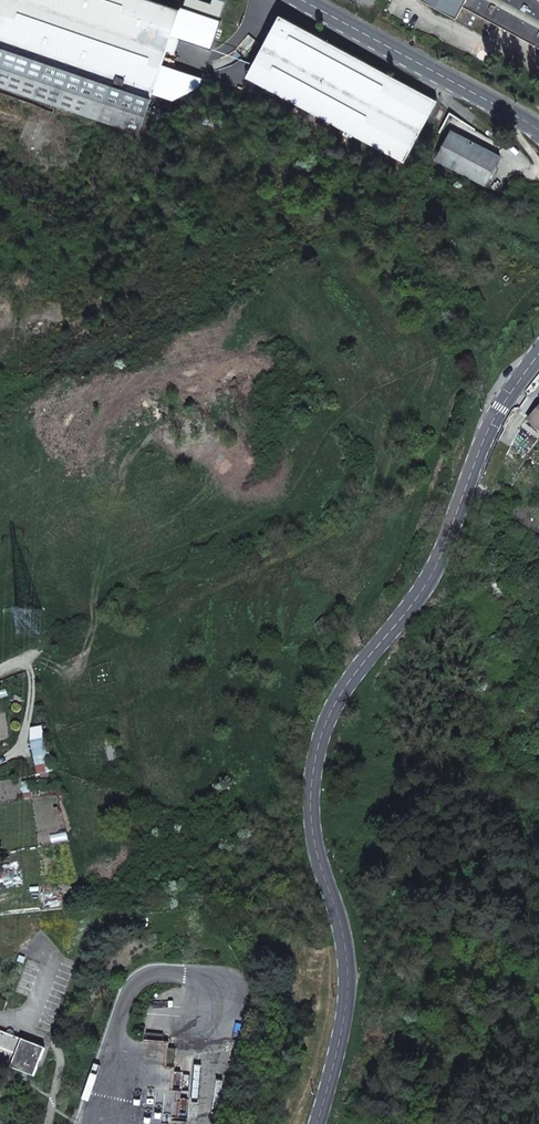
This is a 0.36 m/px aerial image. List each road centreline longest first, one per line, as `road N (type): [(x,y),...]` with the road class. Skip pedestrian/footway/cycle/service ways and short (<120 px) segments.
road 1 (secondary): [(316,1123),(341,1034),(347,968),(308,804),(317,739),(343,685),(453,542),(479,447),(538,354)]
road 2 (secondary): [(538,136),(296,0)]

